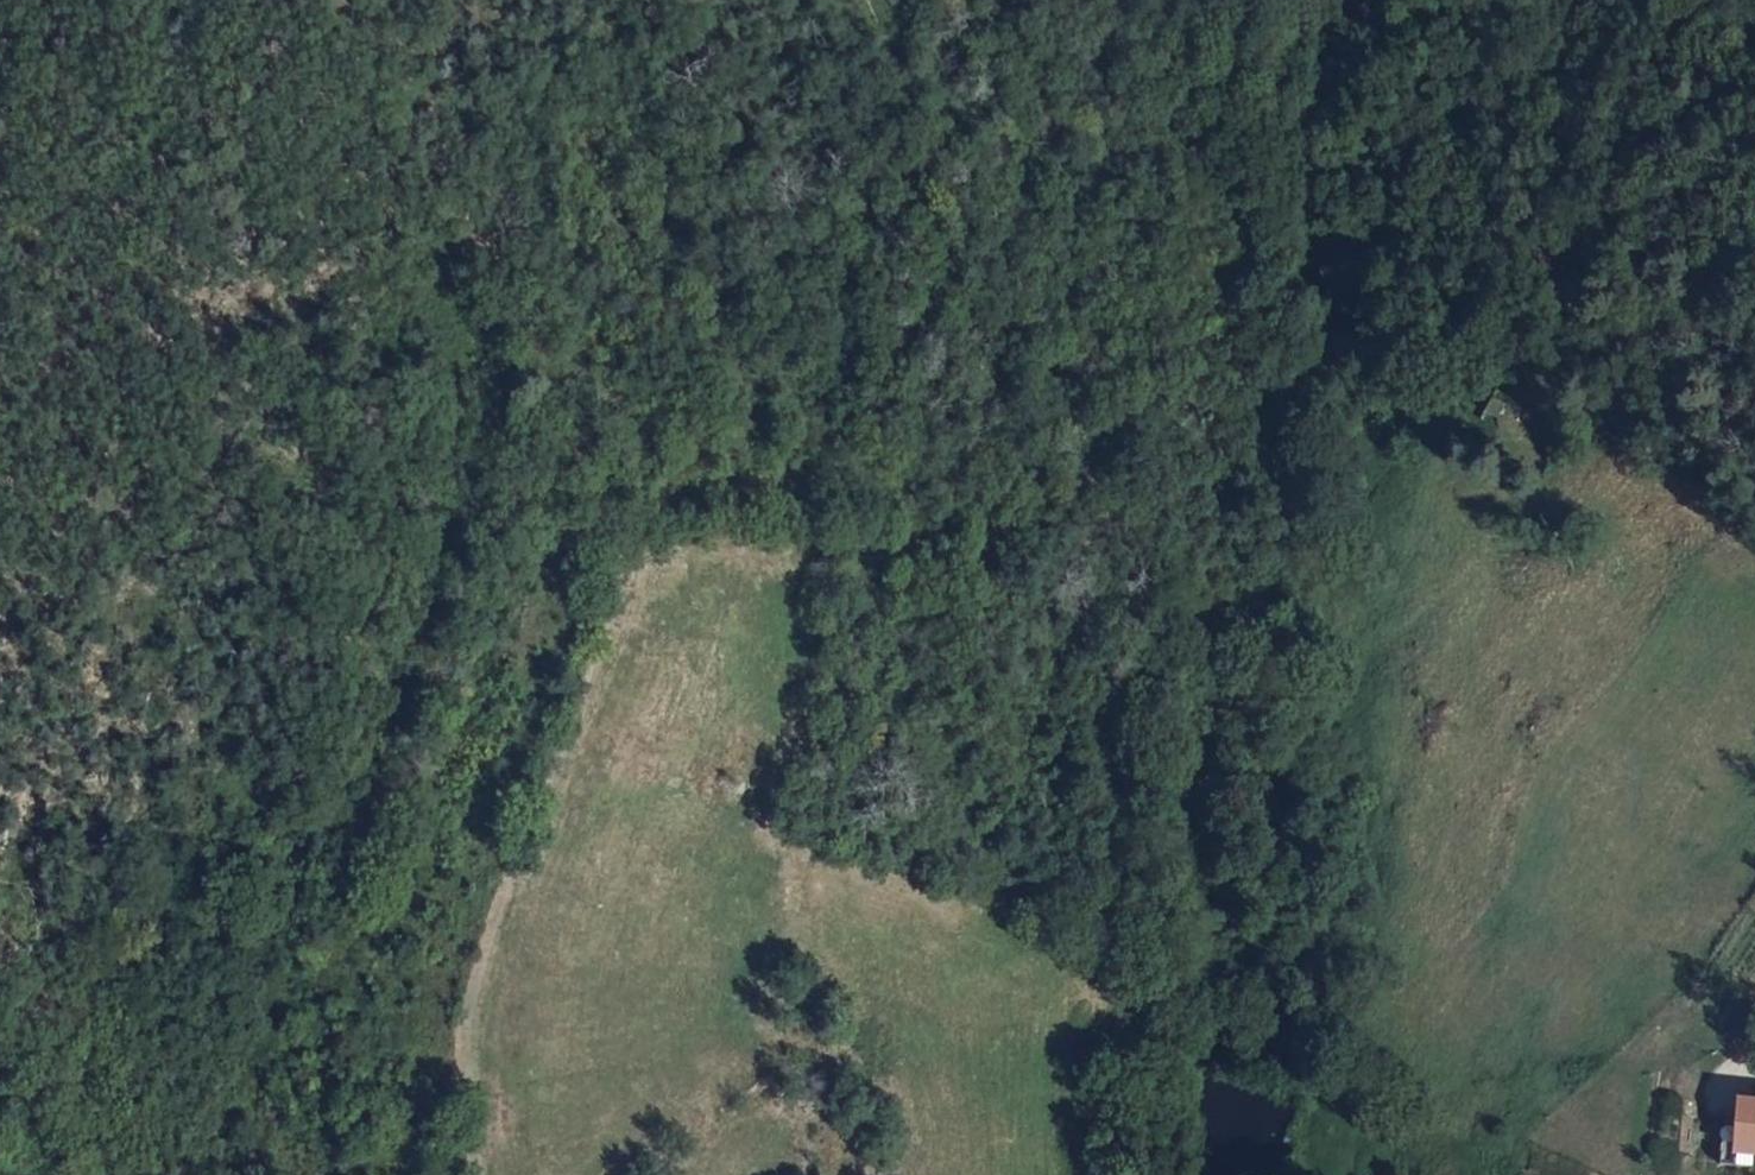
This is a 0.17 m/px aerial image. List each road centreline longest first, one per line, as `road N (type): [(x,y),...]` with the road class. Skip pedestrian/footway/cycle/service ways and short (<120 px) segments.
road 1 (track): [(0,280),(113,172),(197,64),(234,0)]
road 2 (track): [(0,665),(27,554),(0,399)]

